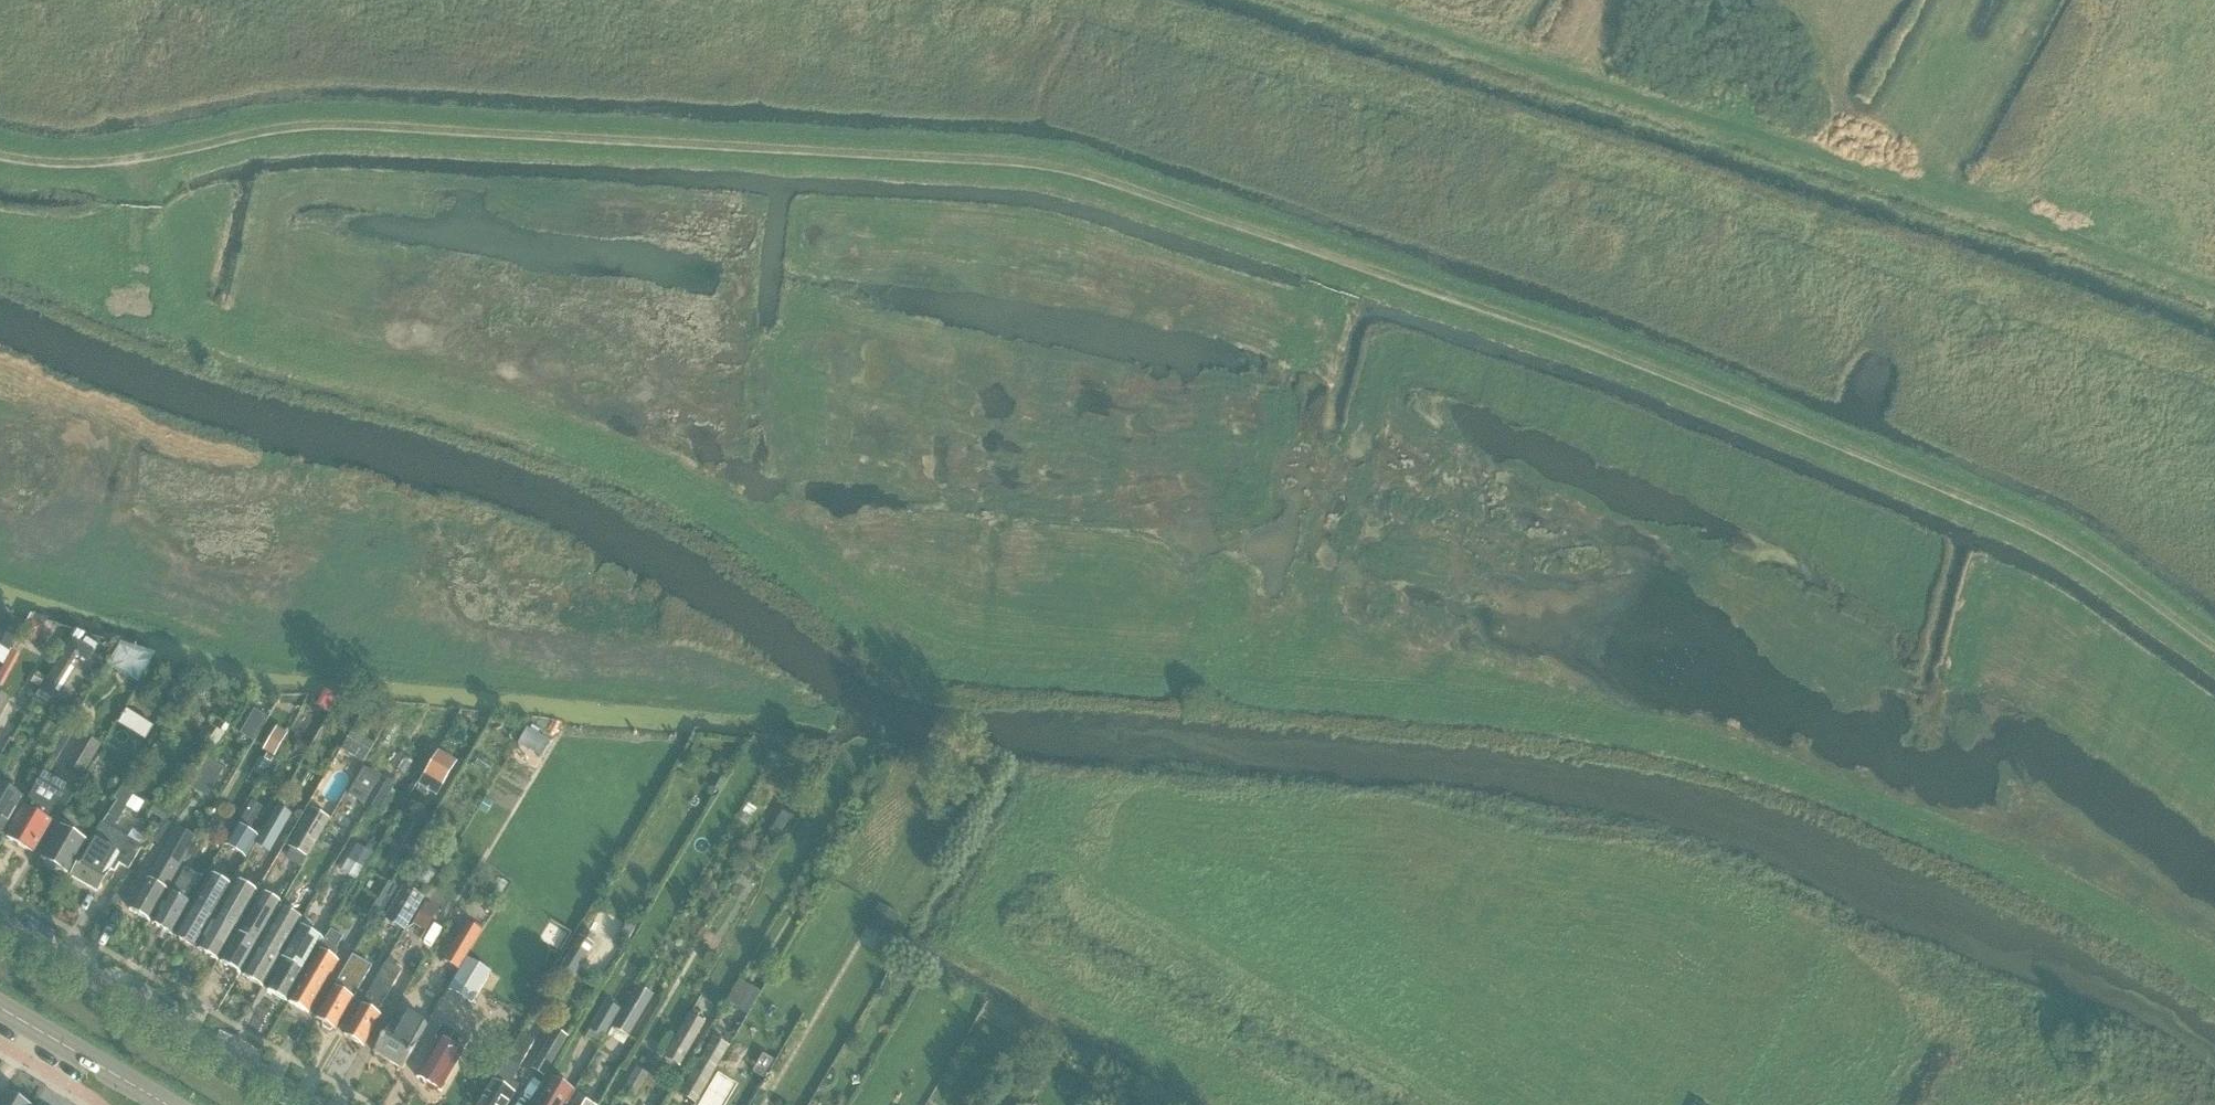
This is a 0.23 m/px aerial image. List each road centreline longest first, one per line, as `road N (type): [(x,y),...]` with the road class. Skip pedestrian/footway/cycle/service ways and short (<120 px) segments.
road 1 (unclassified): [(317,1104),(0,922)]
road 2 (tertiary): [(170,1104),(0,1006)]

